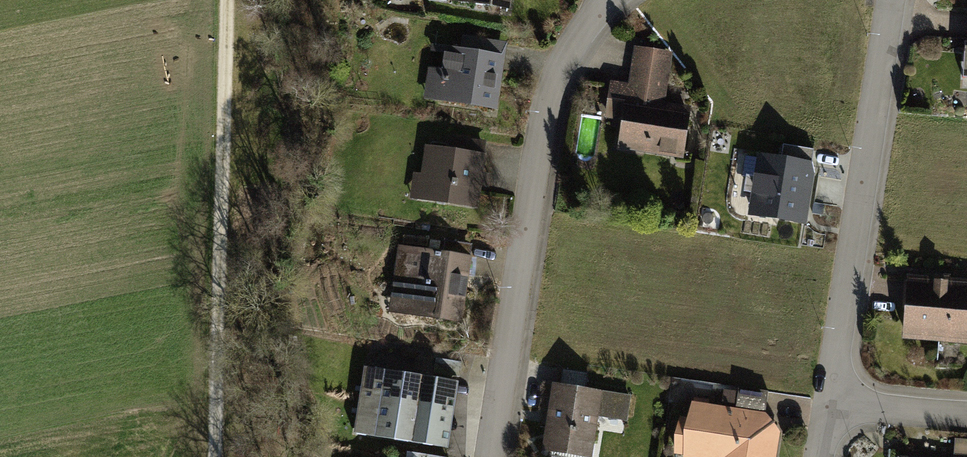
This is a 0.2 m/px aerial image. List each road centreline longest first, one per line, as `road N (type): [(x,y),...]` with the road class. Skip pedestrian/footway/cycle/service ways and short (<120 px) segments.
road 1 (residential): [(494,456),(563,64),(604,0)]
road 2 (track): [(213,456),(229,0)]
road 3 (residential): [(894,0),(830,399)]
road 4 (residential): [(966,414),(830,399)]

